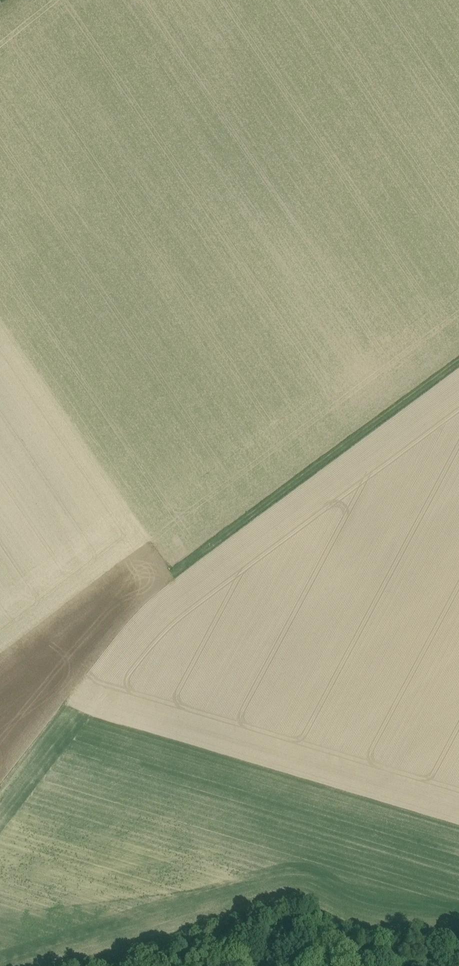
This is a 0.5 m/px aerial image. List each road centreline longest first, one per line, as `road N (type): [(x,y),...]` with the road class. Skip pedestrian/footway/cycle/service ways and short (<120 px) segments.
road 1 (track): [(458,363),(173,572)]

